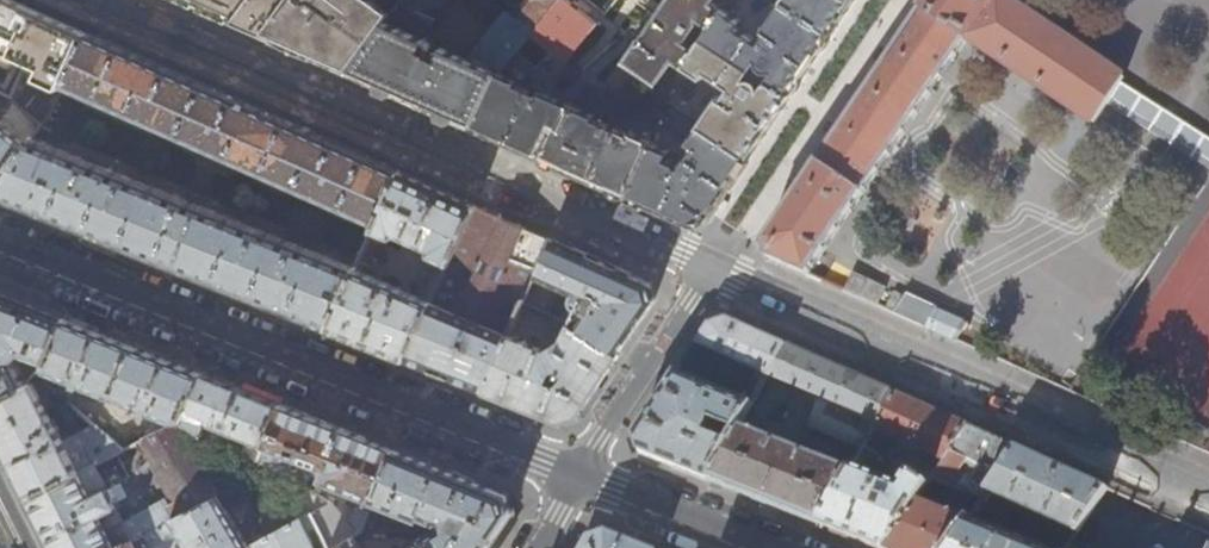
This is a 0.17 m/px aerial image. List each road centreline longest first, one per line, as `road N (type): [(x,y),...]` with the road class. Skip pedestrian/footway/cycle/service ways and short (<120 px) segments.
road 1 (residential): [(91,0),(715,269)]
road 2 (residential): [(582,476),(0,240)]
road 3 (residential): [(715,269),(1208,495)]
road 4 (residential): [(582,476),(715,269)]
road 5 (residential): [(754,547),(582,476)]

